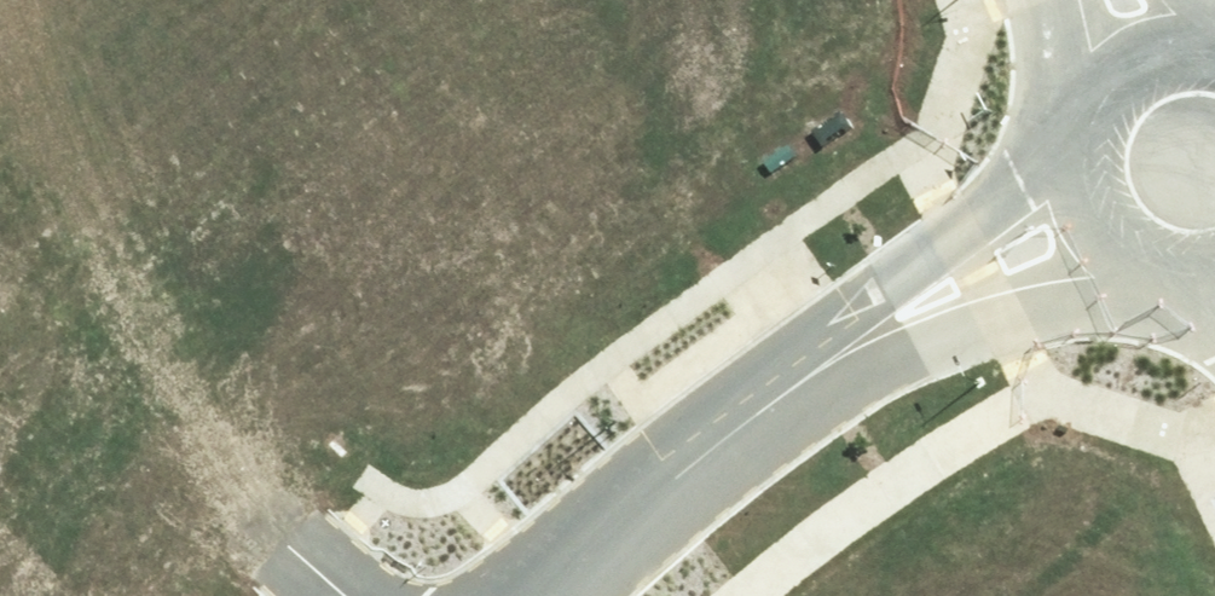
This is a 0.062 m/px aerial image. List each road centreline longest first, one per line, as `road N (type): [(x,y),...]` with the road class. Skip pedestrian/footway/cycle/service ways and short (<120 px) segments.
road 1 (residential): [(530,595),(620,511),(889,315),(1087,214)]
road 2 (residential): [(0,102),(47,240),(107,365),(160,431),(325,595)]
road 3 (residential): [(1087,214),(1074,140),(1085,104),(1136,50)]
road 4 (residential): [(1214,279),(1145,270),(1111,247),(1087,214)]
road 5 (residential): [(131,0),(0,40)]

